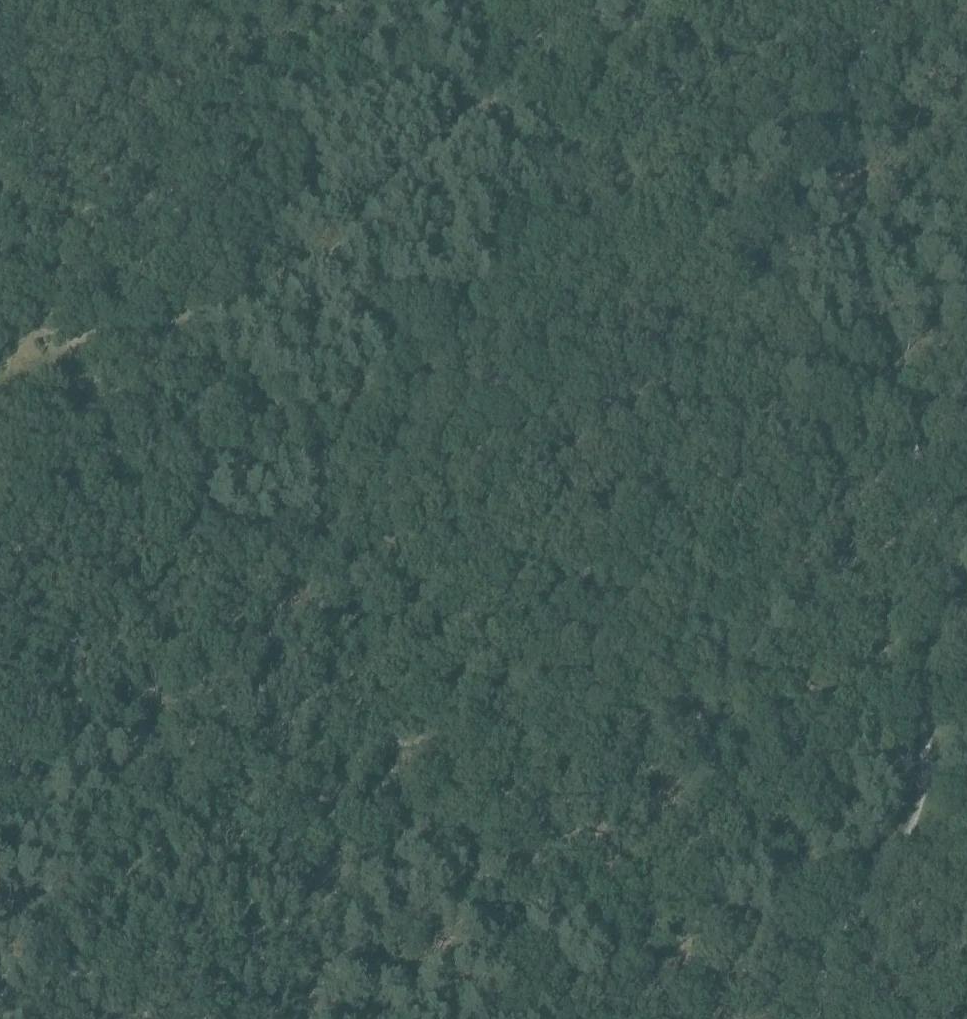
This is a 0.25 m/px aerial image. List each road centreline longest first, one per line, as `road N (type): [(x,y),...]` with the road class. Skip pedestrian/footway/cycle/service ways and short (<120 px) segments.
road 1 (track): [(822,1018),(930,754),(928,687),(949,598),(848,229),(840,139),(889,0)]

